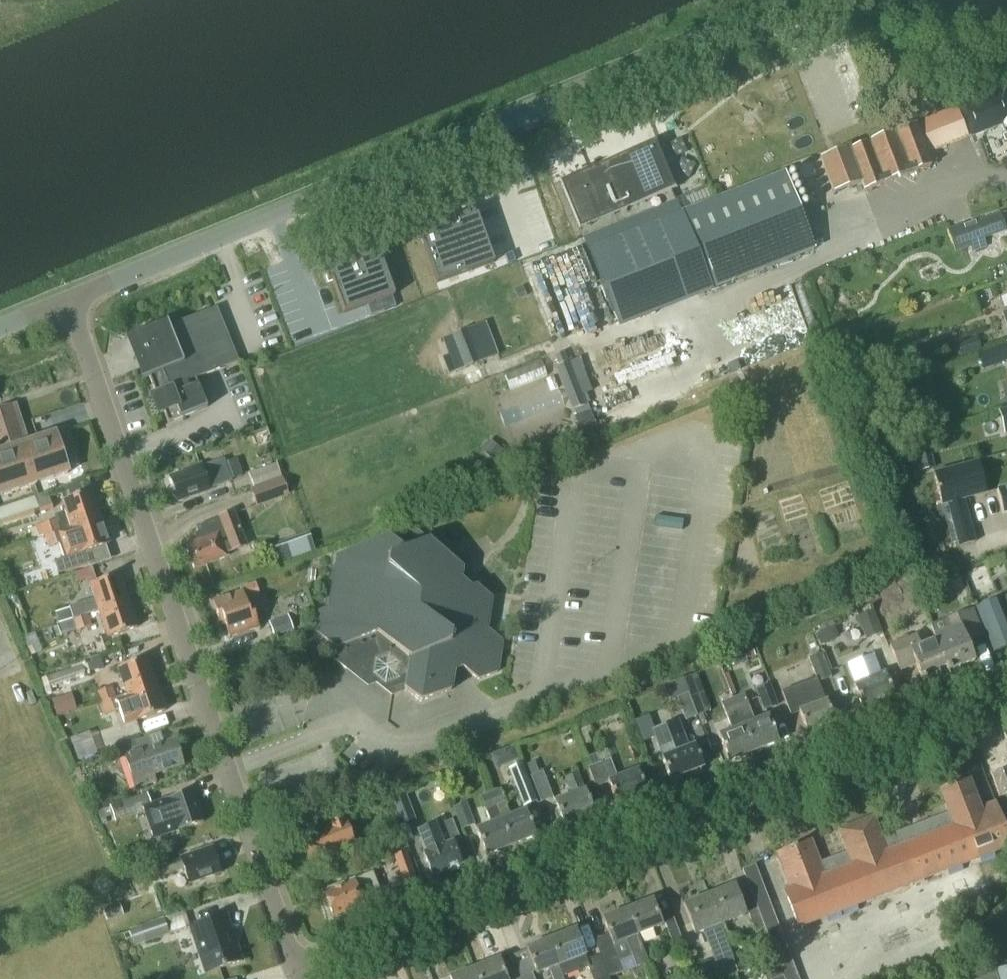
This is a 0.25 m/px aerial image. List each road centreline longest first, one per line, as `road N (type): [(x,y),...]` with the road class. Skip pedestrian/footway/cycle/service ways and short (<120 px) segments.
road 1 (tertiary): [(68,301),(795,0)]
road 2 (residential): [(295,960),(1006,694)]
road 3 (residential): [(295,960),(68,301)]

